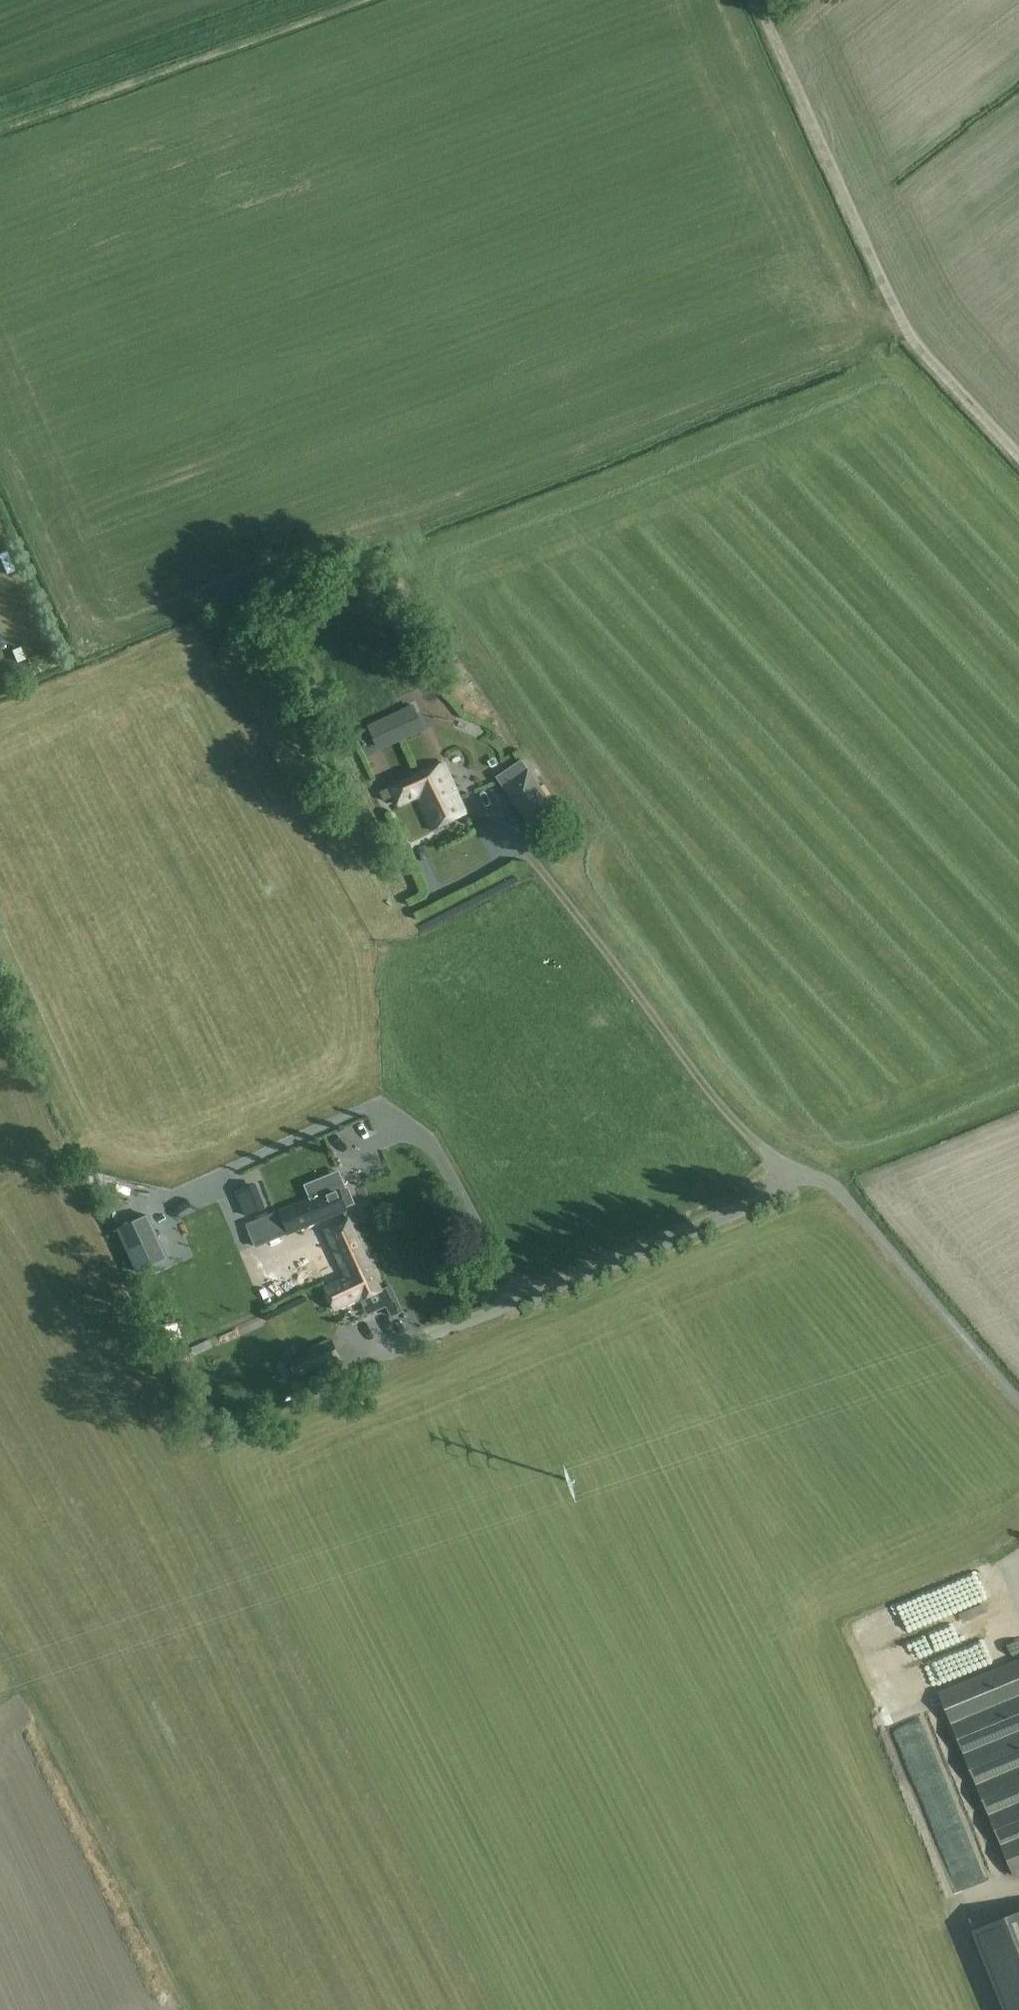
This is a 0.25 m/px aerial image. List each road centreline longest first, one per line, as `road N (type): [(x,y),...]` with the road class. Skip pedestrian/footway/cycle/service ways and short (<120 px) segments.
road 1 (track): [(1018,459),(912,342),(758,0)]

